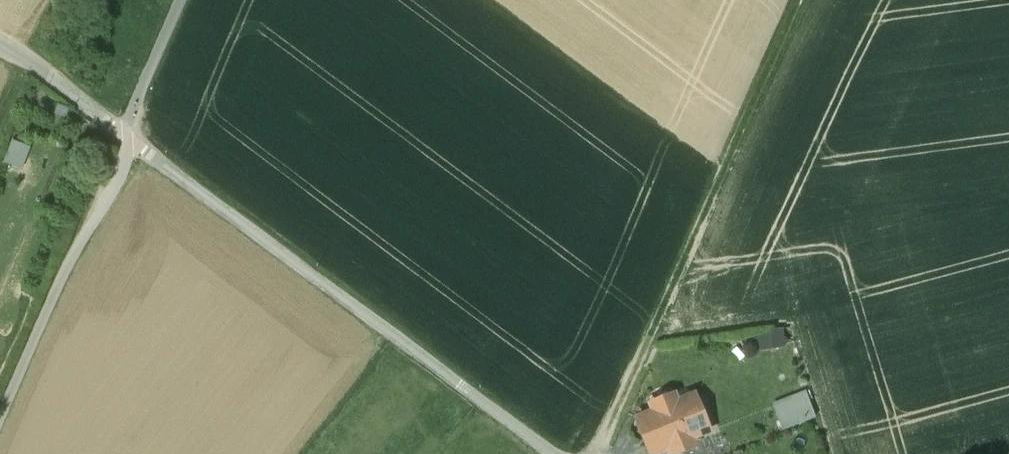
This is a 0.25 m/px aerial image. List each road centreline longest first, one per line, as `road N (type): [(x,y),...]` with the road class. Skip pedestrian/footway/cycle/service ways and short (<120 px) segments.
road 1 (residential): [(133,142),(549,453)]
road 2 (track): [(598,453),(804,0)]
road 3 (track): [(0,418),(133,142)]
road 4 (unclassified): [(133,142),(0,44)]

